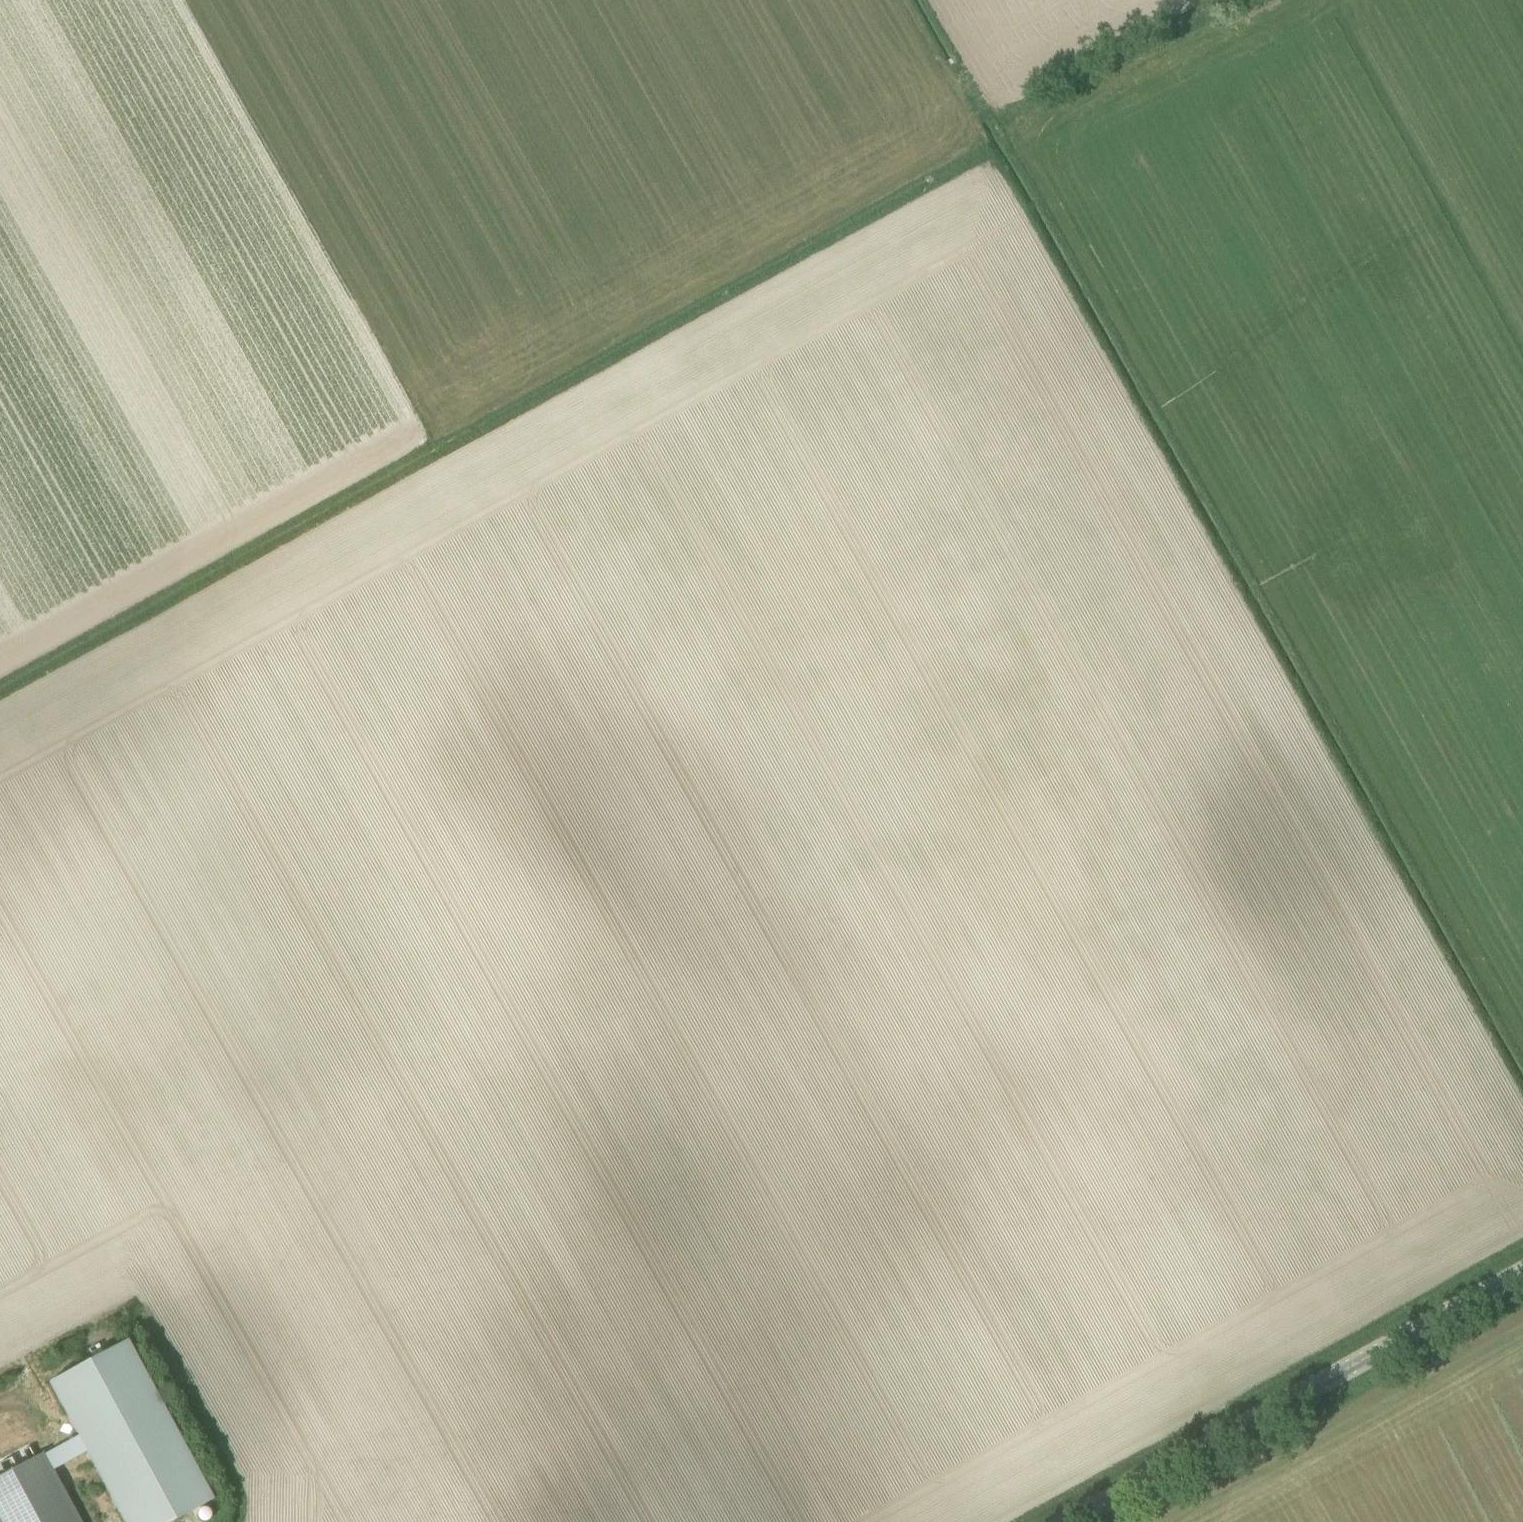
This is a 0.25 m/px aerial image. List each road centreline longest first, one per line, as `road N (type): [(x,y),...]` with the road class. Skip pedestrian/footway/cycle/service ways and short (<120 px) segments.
road 1 (unclassified): [(1130,1521),(1522,1300)]

